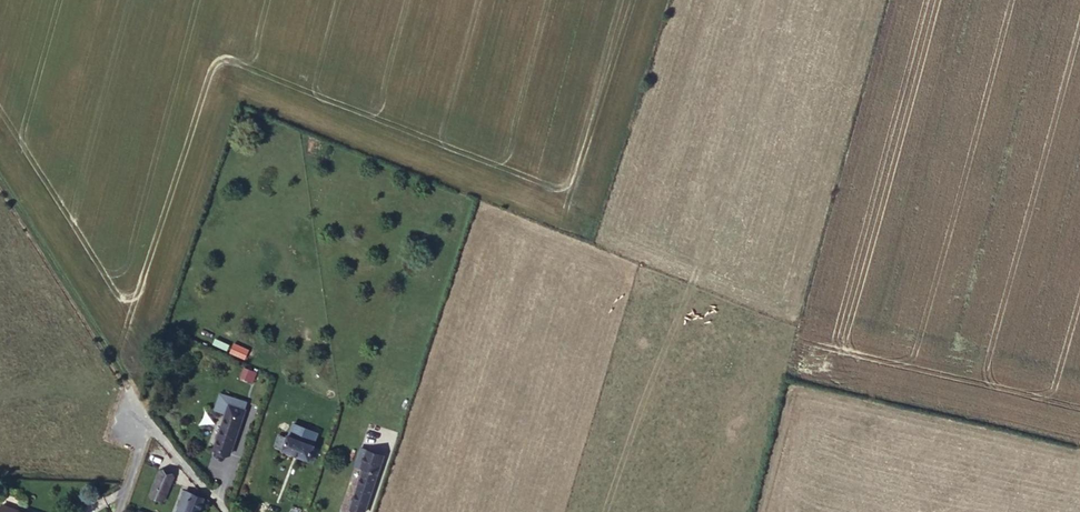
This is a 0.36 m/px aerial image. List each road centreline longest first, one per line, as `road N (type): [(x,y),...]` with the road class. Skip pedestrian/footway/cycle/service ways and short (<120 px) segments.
road 1 (track): [(151,424),(0,185)]
road 2 (residential): [(224,511),(151,424),(138,430),(112,511)]

